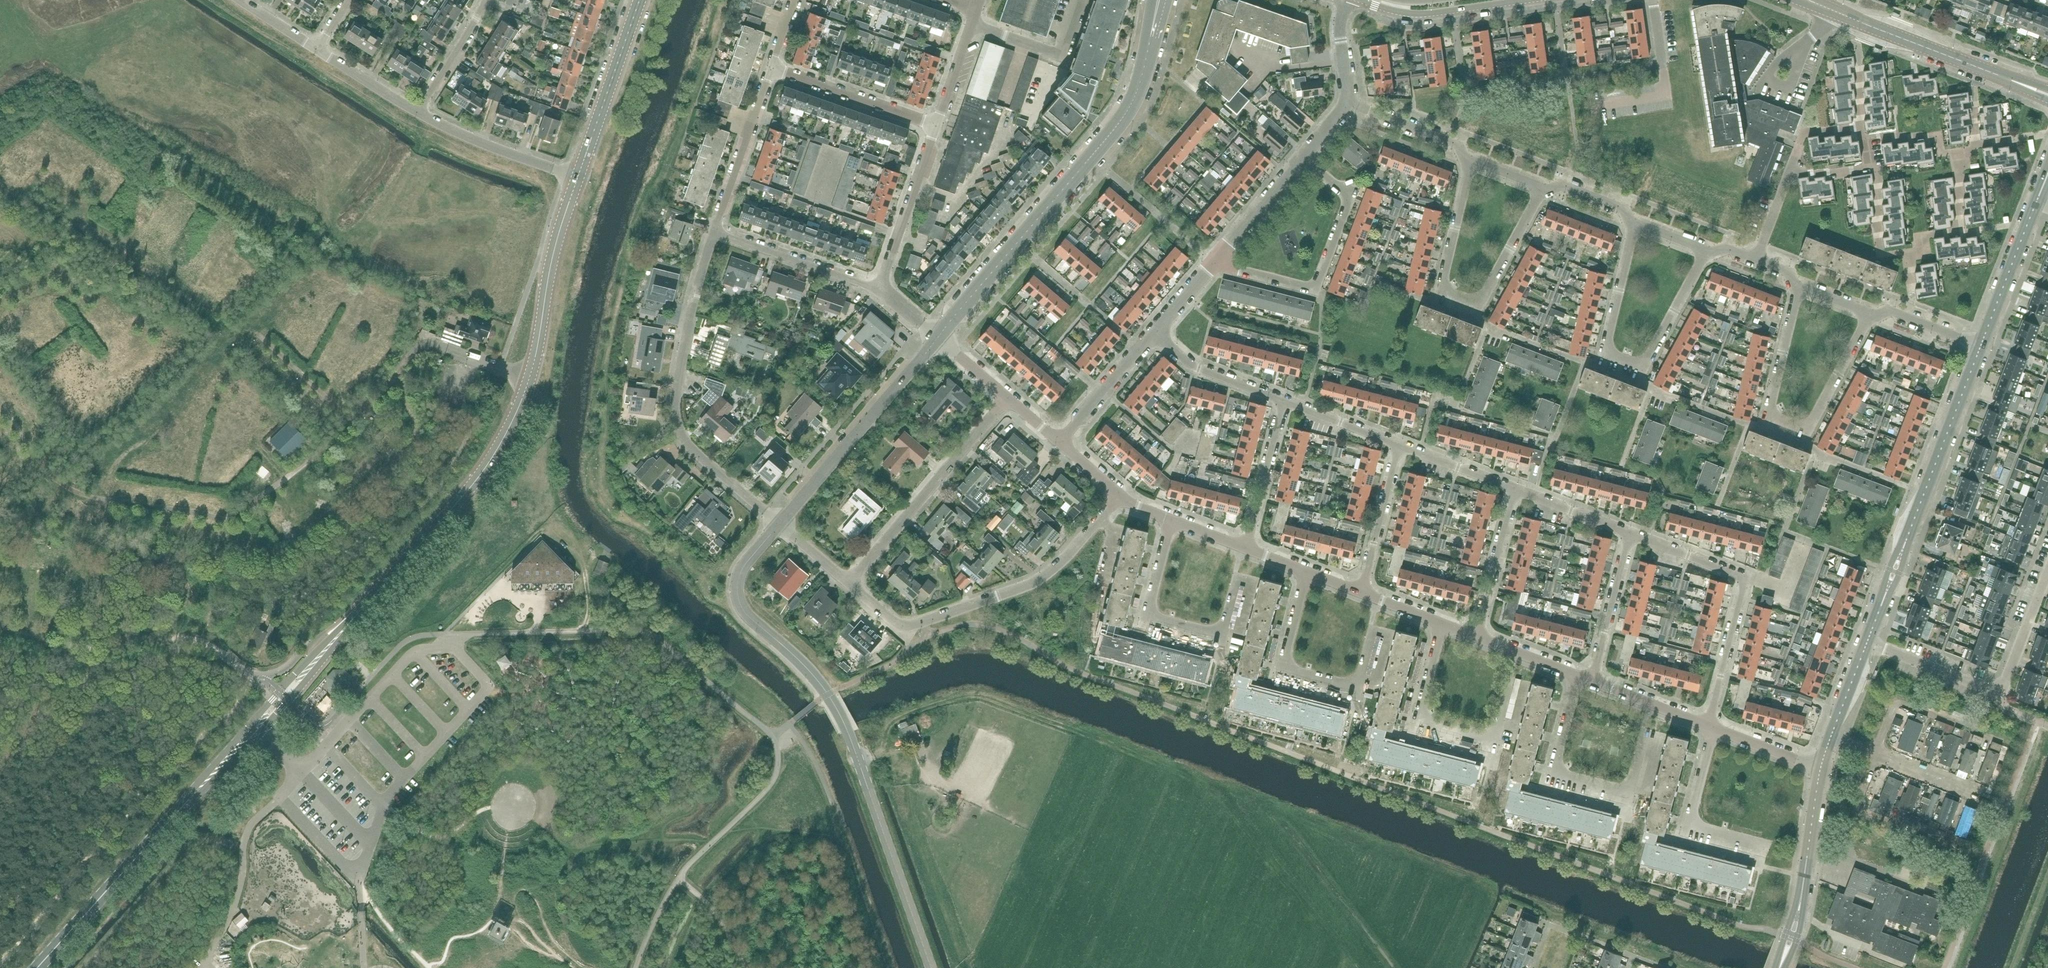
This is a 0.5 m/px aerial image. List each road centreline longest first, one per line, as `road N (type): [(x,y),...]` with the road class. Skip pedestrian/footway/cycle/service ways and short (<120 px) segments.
road 1 (tertiary): [(350,622),(482,473),(509,426),(533,369),(552,262),(578,178)]
road 2 (tertiary): [(931,967),(847,728),(811,673),(739,603),(738,579),(777,525)]
road 3 (tertiary): [(937,337),(1129,111),(1152,29)]
road 4 (residential): [(712,229),(689,306),(675,386),(677,423),(777,525)]
road 5 (residential): [(848,582),(909,624),(1025,587),(1056,567),(1119,496)]
road 6 (residential): [(1470,160),(1438,291),(1477,307),(1541,187)]
road 7 (residential): [(1636,225),(1609,328),(1614,356),(1634,364),(1648,356),(1708,252)]
road 8 (residential): [(1868,314),(1815,416),(1805,426),(1781,420),(1771,405),(1800,288)]
road 9 (residential): [(2047,565),(1998,697),(1866,645)]
road 10 (residential): [(1301,155),(1351,194),(1314,289),(1212,261)]
road 11 (tertiary): [(777,525),(937,337)]
road 12 (residential): [(848,582),(1002,392)]
road 13 (residential): [(1171,518),(1148,617),(1223,637),(1239,577)]
road 14 (residential): [(1650,733),(1634,793),(1556,772),(1578,677)]
road 15 (residential): [(1375,629),(1360,689),(1285,668),(1306,570)]
road 16 (tertiary): [(190,798),(261,733),(350,622)]
road 17 (tertiary): [(350,622),(190,798)]
road 18 (residential): [(1511,678),(1496,738),(1420,719),(1443,625)]
road 19 (tertiary): [(37,967),(190,798)]
road 20 (tertiary): [(2010,80),(1809,0)]
road 21 (tertiary): [(1907,536),(1982,344)]
road 22 (residential): [(1756,258),(1791,171),(1868,166),(1864,135)]
road 23 (tertiary): [(578,178),(641,0)]
road 24 (residential): [(1768,844),(1691,824),(1714,728)]
road 25 (residential): [(877,289),(712,229)]
road 26 (residential): [(935,126),(770,66)]
road 27 (residential): [(877,289),(935,126)]
road 28 (residential): [(770,66),(712,229)]
road 29 (residential): [(578,178),(421,116)]
road 30 (tertiary): [(1360,0),(1421,14),(1524,0)]
road 31 (residential): [(1284,396),(1245,548)]
road 32 (residential): [(1514,485),(1476,637)]
road 33 (residential): [(1361,591),(1398,440)]
road 34 (residential): [(1592,682),(1630,532)]
road 35 (tertiary): [(1982,344),(2037,201)]
road 36 (residential): [(1743,578),(1709,725)]
road 37 (residential): [(1284,396),(1180,355),(1152,332)]
road 38 (residential): [(1060,441),(1152,332)]
road 39 (residential): [(1470,160),(1450,140),(1347,100)]
road 40 (residential): [(1212,261),(1301,155)]
road 41 (residential): [(421,116),(488,0)]
road 42 (tertiary): [(1802,896),(1819,768)]
road 43 (residential): [(1630,532),(1514,485)]
road 44 (residential): [(1709,725),(1592,682)]
road 45 (residential): [(1514,485),(1398,440)]
road 46 (residential): [(935,126),(974,10)]
road 47 (residential): [(1398,440),(1284,396)]
road 48 (residential): [(1743,578),(1630,532)]
road 49 (residential): [(421,116),(318,52)]
road 50 (residential): [(1982,344),(1889,310),(1868,314)]

